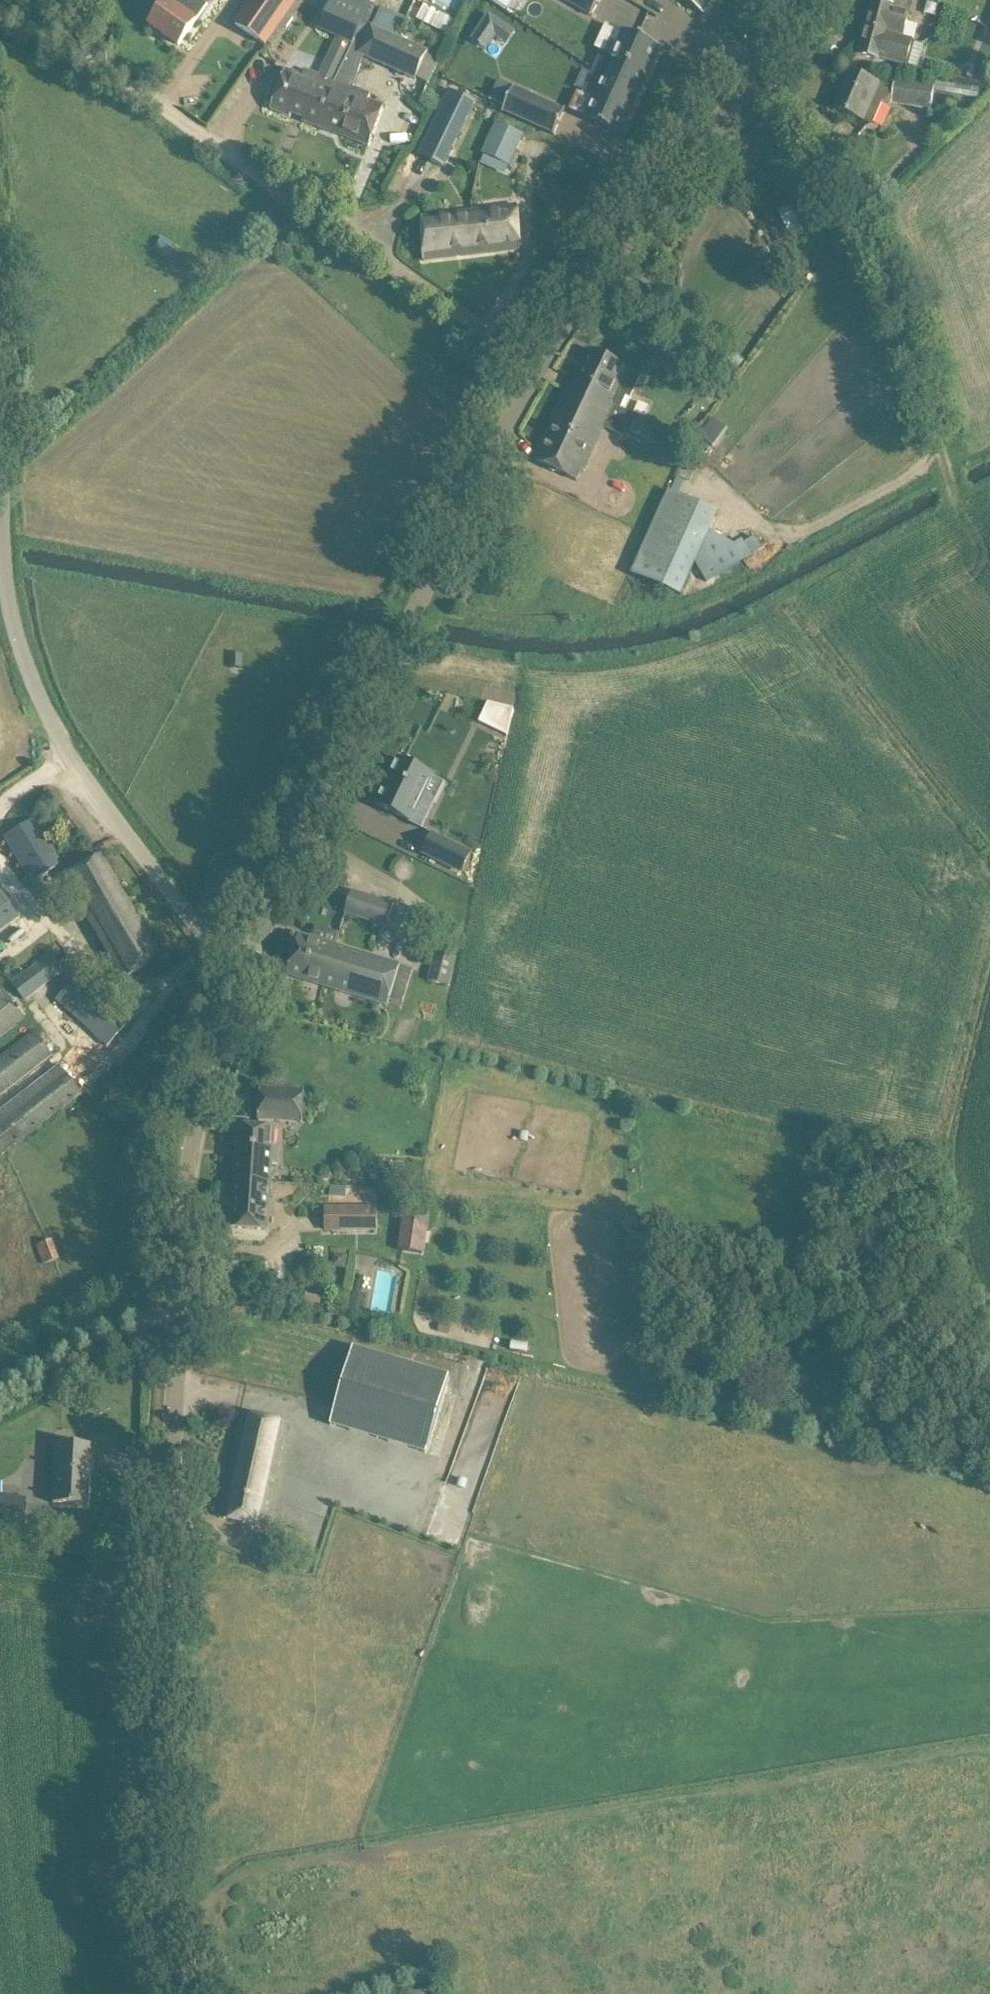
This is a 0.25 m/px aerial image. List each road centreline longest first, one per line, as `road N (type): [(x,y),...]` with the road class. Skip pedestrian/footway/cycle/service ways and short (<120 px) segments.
road 1 (tertiary): [(241,968),(537,368),(812,0)]
road 2 (tertiary): [(180,1993),(161,1927),(152,1829),(176,1304),(198,1139),(241,968)]
road 3 (track): [(0,14),(162,110),(537,368)]
road 4 (unclassified): [(241,968),(109,820),(39,708),(8,583),(0,404)]
road 5 (track): [(758,71),(824,151),(868,244),(905,330),(938,450)]
road 6 (track): [(0,1395),(176,1304)]

